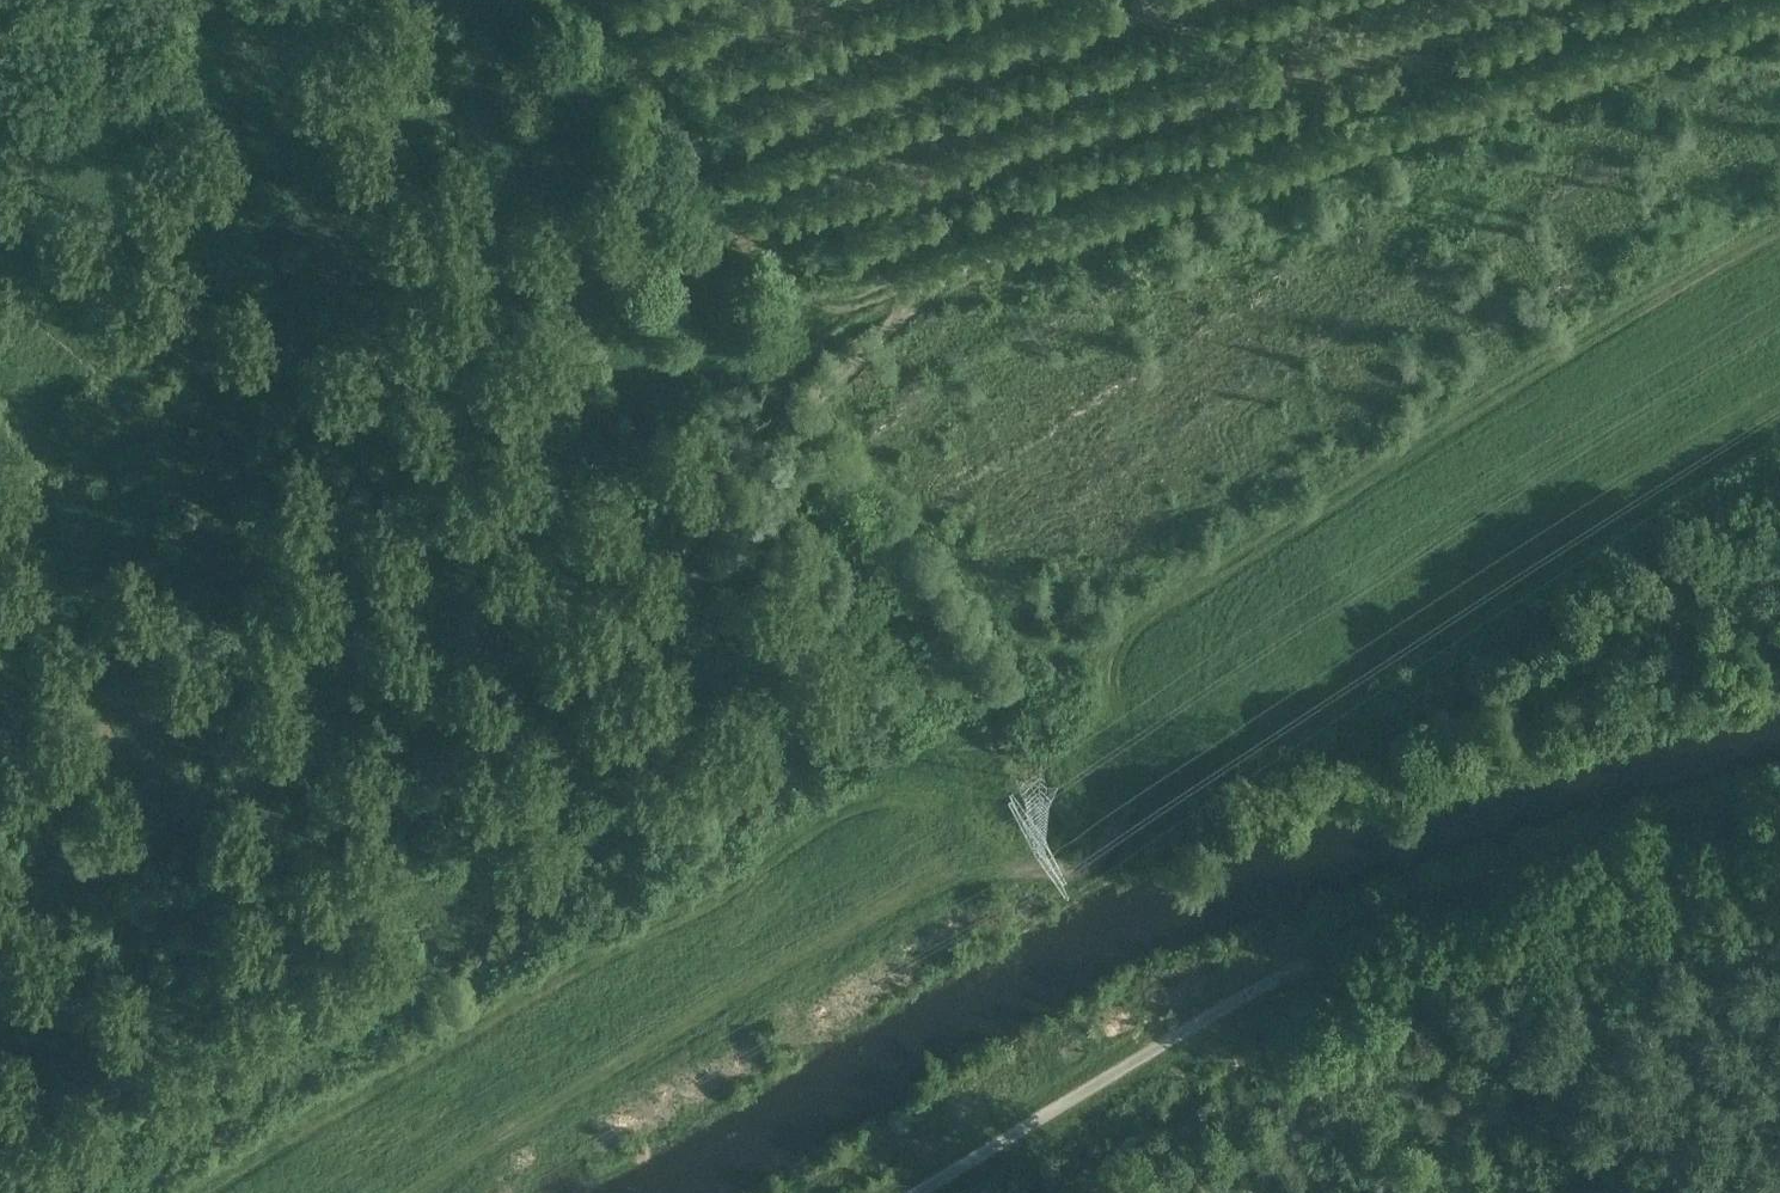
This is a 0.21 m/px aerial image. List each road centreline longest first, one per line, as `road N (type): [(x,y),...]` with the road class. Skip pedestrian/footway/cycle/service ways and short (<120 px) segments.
road 1 (track): [(1284,966),(1387,908),(1779,791)]
road 2 (unclassified): [(1284,966),(924,1192)]

